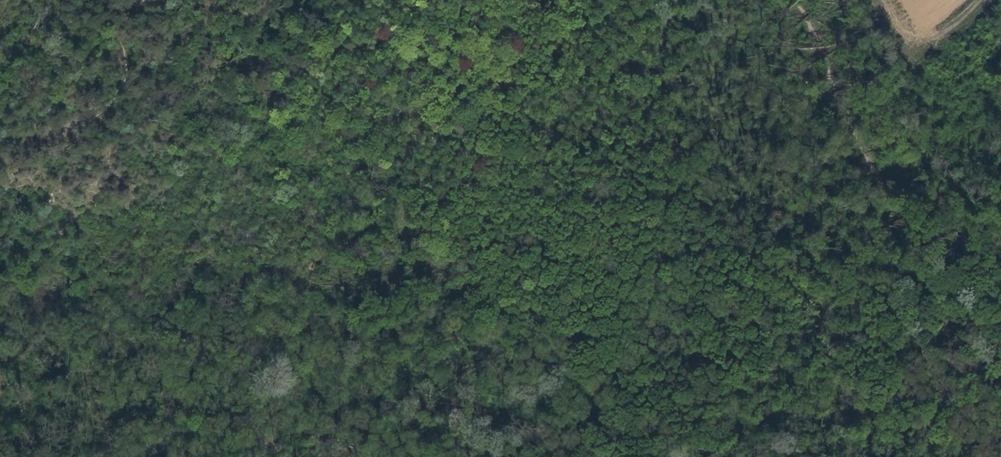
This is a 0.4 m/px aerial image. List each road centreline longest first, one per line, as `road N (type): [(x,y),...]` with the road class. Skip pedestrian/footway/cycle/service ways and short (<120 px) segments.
road 1 (track): [(1000,417),(965,363),(912,239),(833,90),(818,35),(795,0)]
road 2 (track): [(317,456),(213,429),(0,451)]

